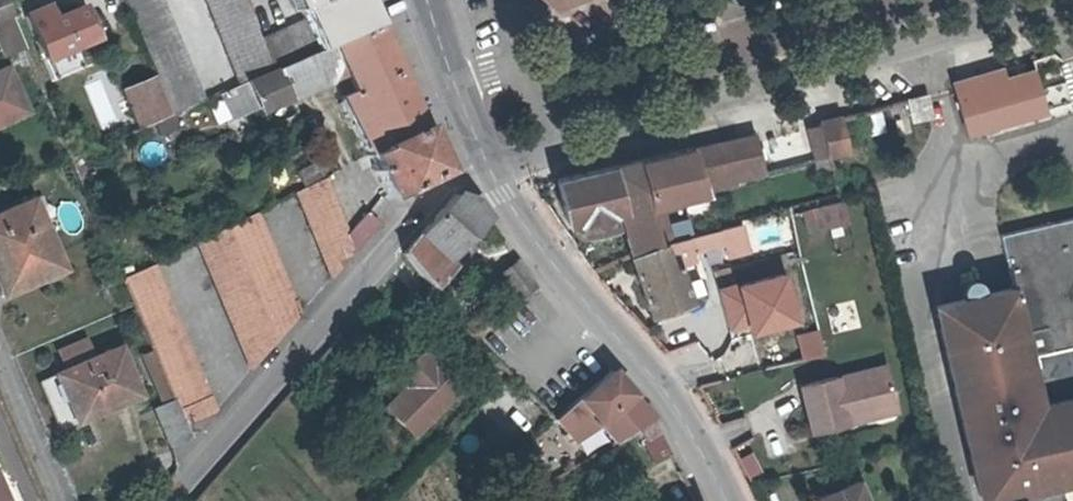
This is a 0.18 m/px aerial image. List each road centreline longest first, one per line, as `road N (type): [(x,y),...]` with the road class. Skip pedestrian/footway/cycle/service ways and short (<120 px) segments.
road 1 (residential): [(485,161),(454,176),(167,500)]
road 2 (primary): [(485,161),(503,195),(675,407),(718,500)]
road 3 (primary): [(428,0),(485,161)]

